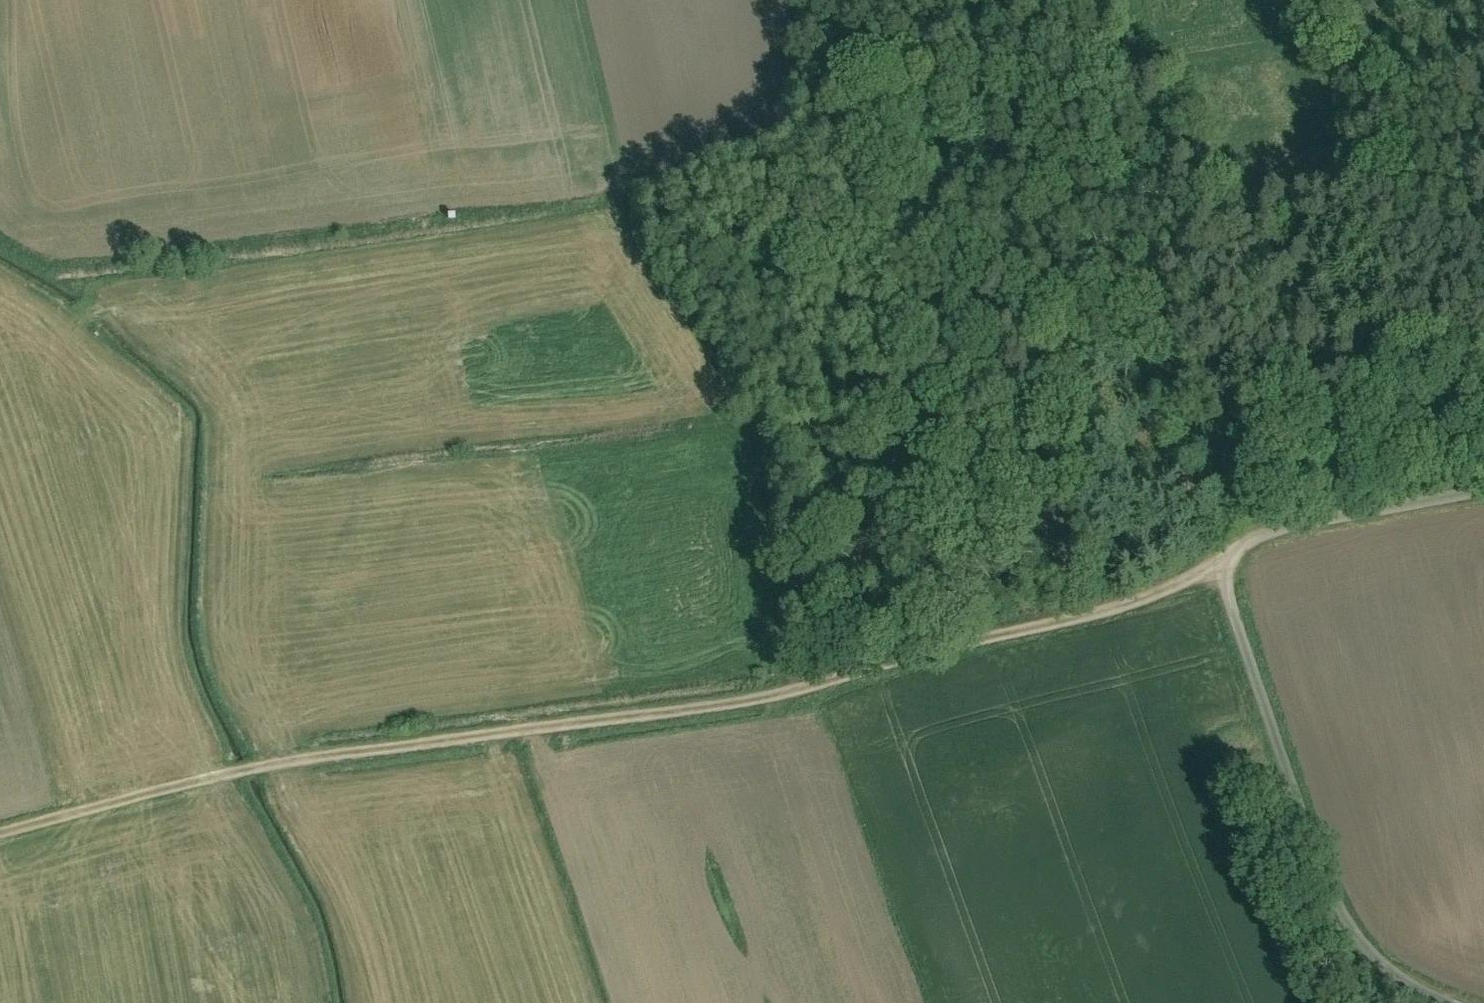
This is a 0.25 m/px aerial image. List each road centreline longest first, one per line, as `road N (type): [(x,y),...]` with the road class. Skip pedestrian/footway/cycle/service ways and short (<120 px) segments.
road 1 (track): [(1229,564),(1161,598),(747,704),(212,777),(0,833)]
road 2 (track): [(1229,564),(1092,0)]

